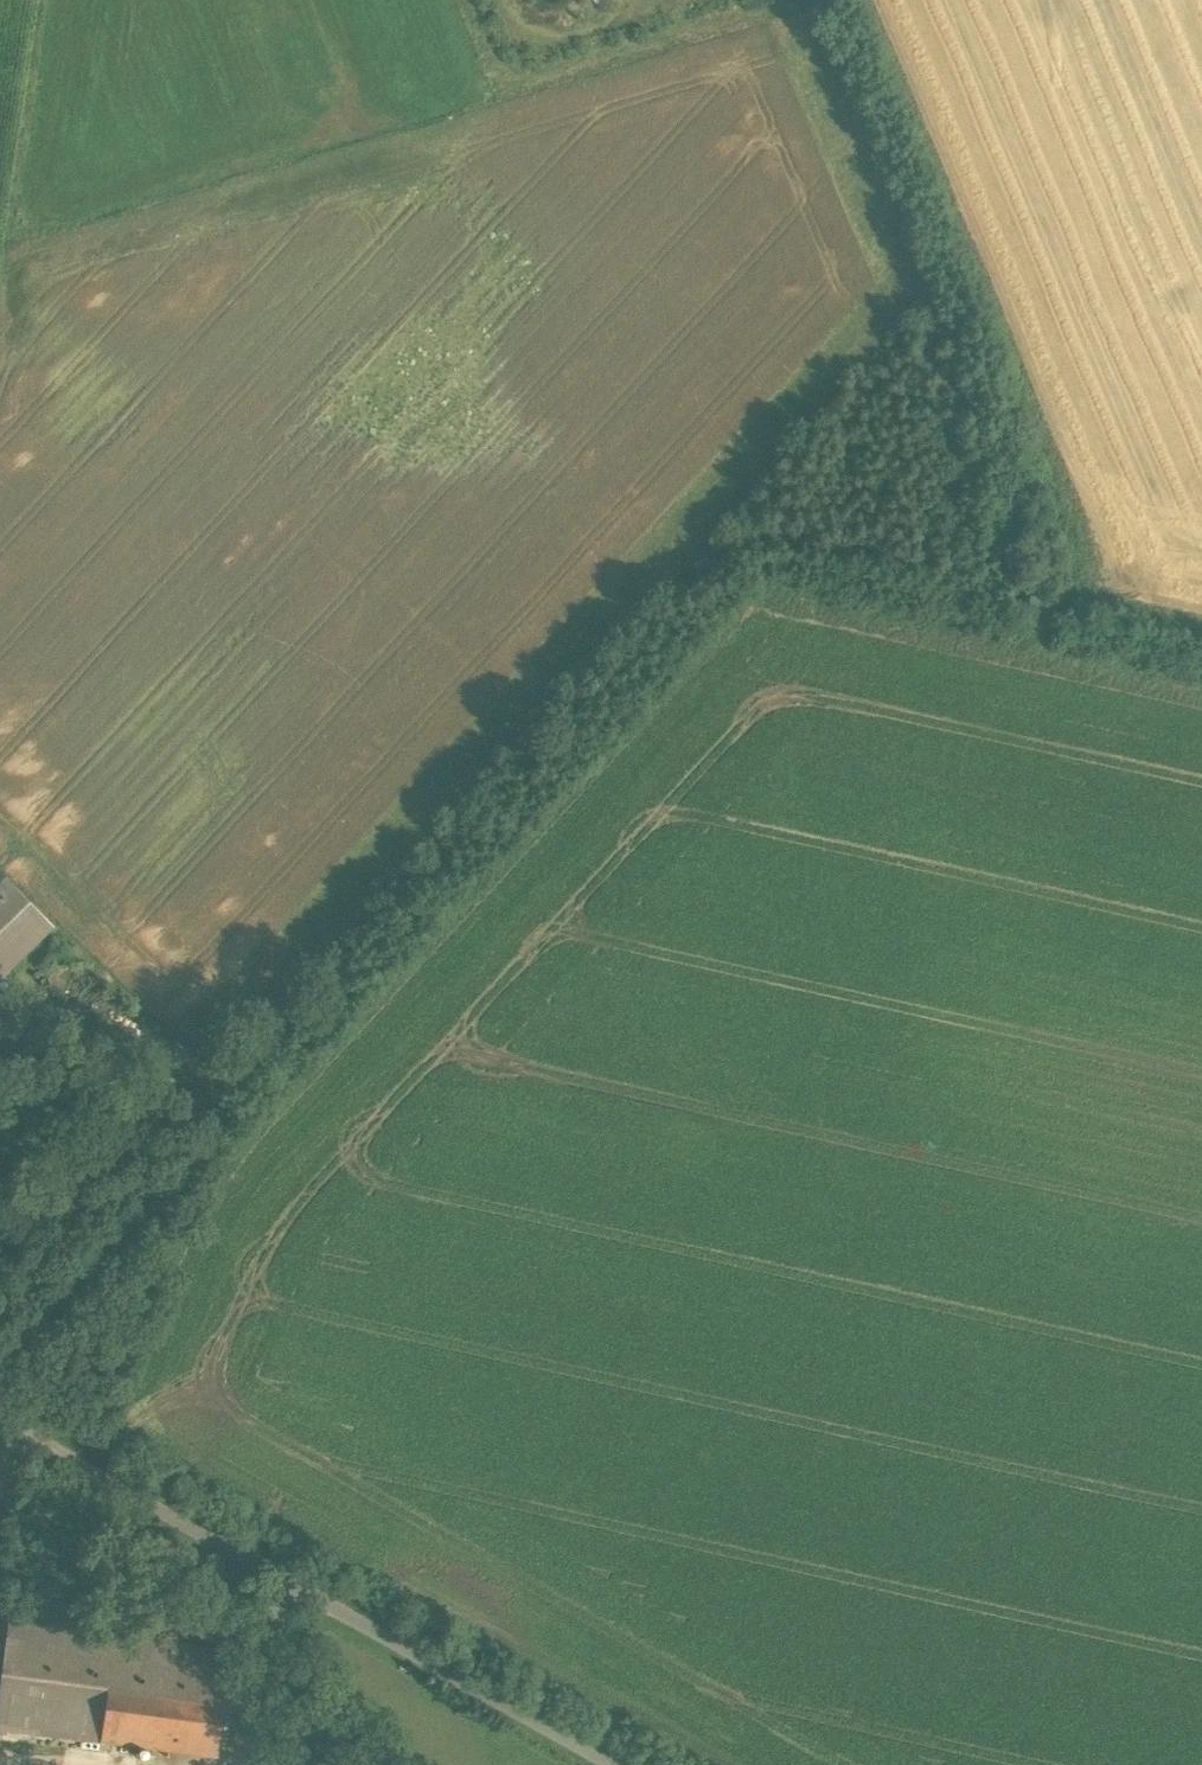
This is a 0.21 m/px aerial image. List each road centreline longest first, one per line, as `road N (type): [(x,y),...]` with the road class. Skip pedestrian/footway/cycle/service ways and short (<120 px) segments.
road 1 (unclassified): [(0,1421),(615,1764)]

